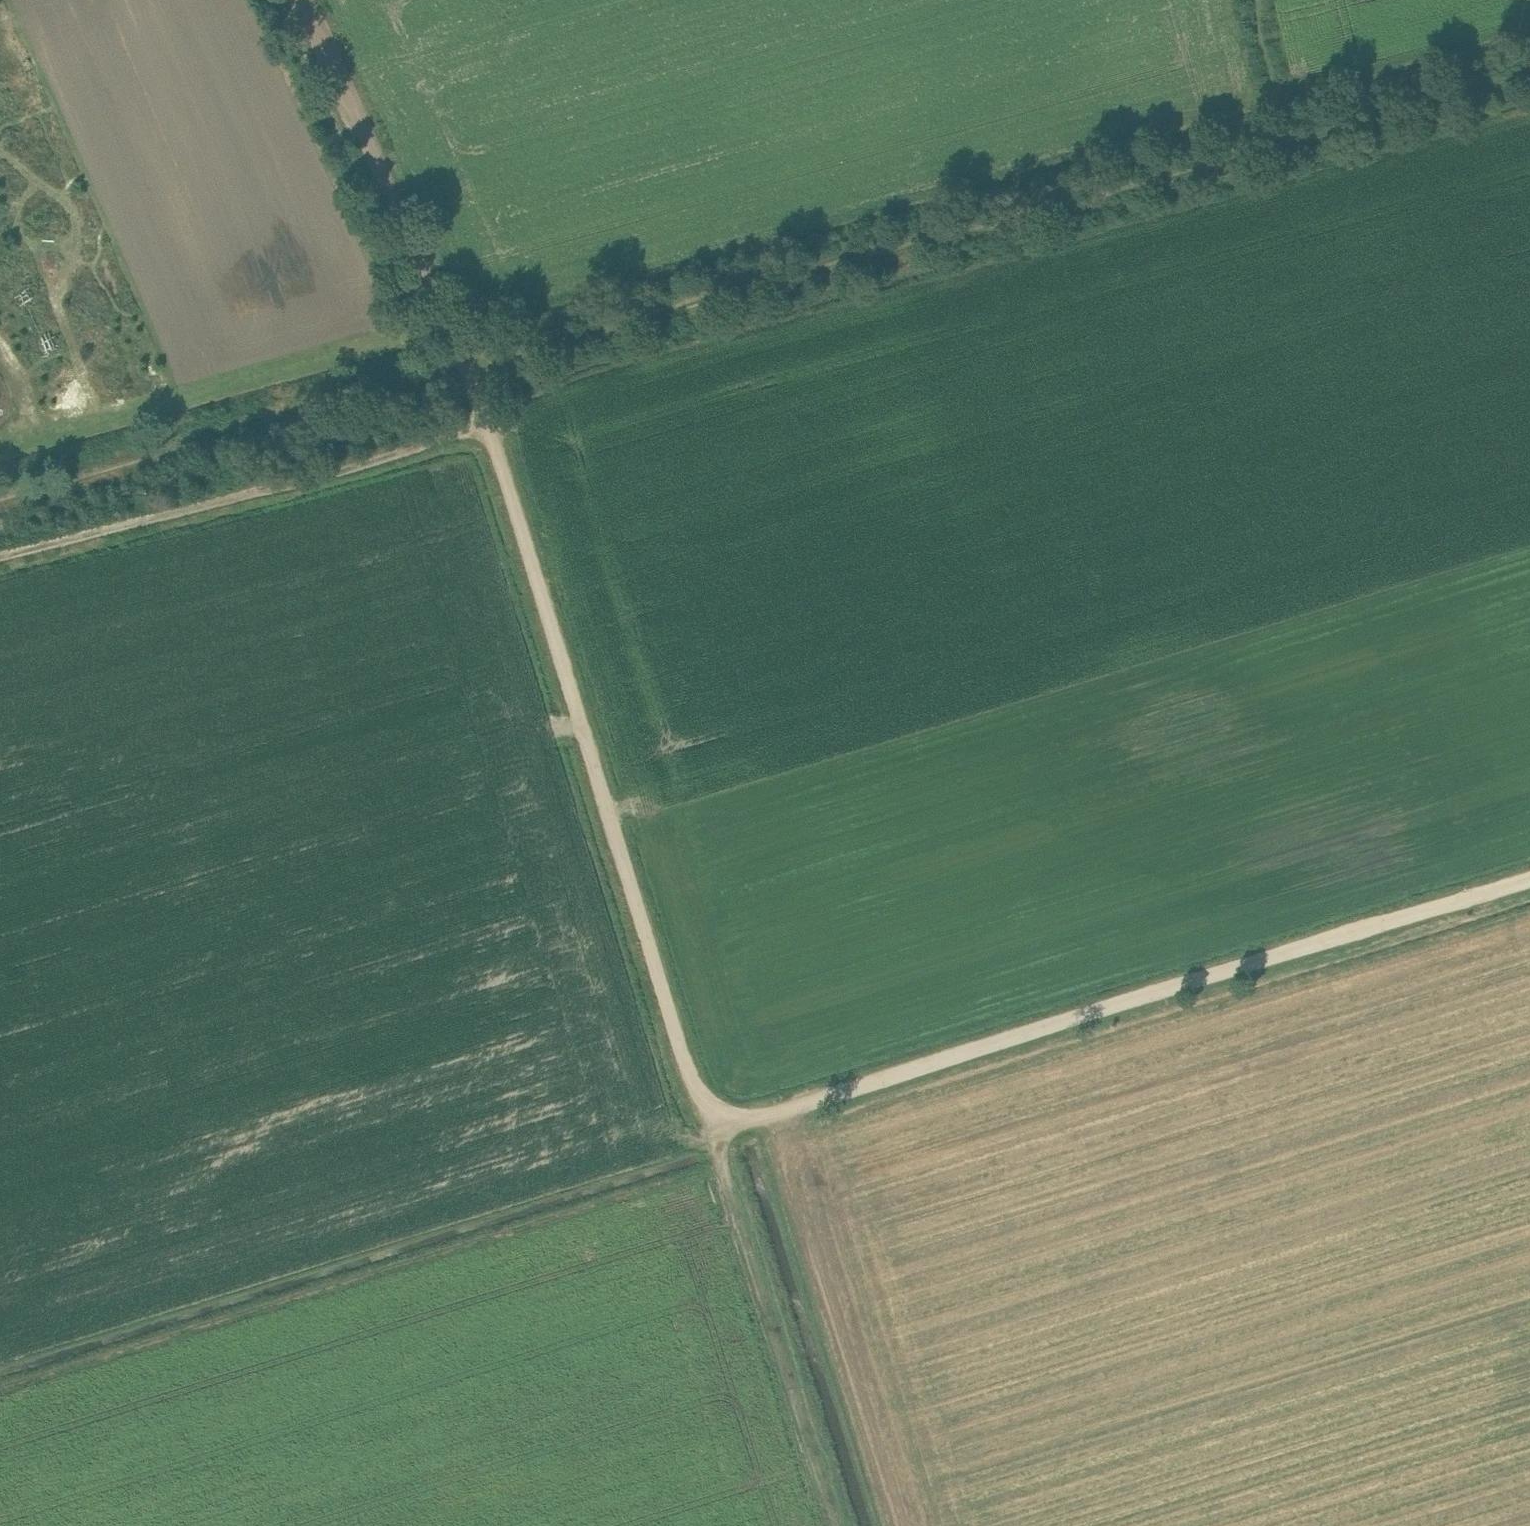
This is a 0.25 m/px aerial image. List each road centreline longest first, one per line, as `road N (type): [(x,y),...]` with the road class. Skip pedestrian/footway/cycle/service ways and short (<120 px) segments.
road 1 (track): [(491,430),(836,1525)]
road 2 (track): [(713,1130),(1529,880)]
road 3 (track): [(0,555),(465,429),(491,430)]
road 4 (track): [(301,0),(468,363),(491,430)]

